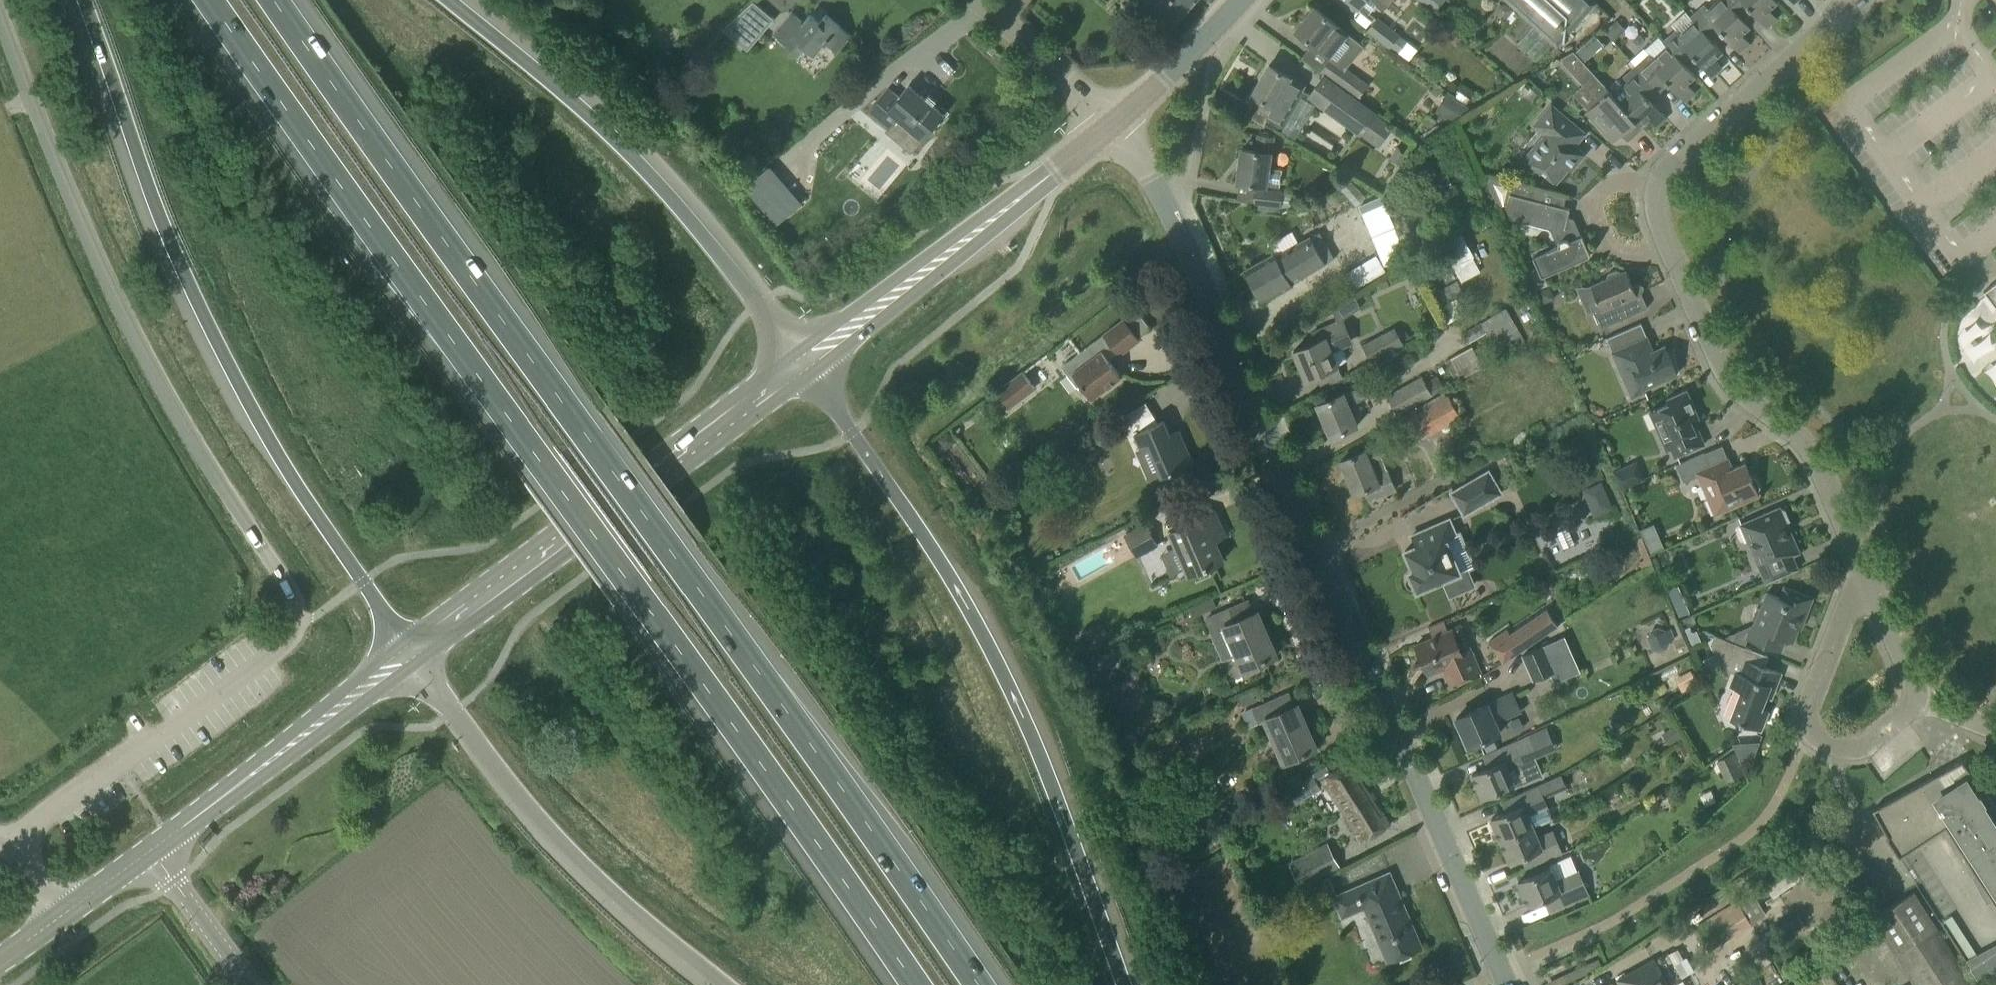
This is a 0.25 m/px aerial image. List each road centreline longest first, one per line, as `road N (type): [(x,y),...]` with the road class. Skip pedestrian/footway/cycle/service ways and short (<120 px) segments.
road 1 (motorway): [(208,0),(916,984)]
road 2 (motorway): [(975,984),(272,0)]
road 3 (unclassified): [(12,840),(121,767),(300,626),(154,352),(9,0)]
road 4 (residential): [(1505,984),(1182,239),(1115,125)]
road 5 (motorway): [(85,0),(176,252),(229,365),(309,504),(411,654)]
road 6 (motorway): [(1125,984),(1039,749),(980,628),(805,362)]
road 7 (motorway): [(805,362),(642,164),(448,0)]
road 8 (motorway): [(411,654),(579,862),(720,984)]
road 9 (residential): [(1866,582),(1817,468),(1726,380),(1673,248)]
road 10 (tertiary): [(805,362),(1115,125)]
road 11 (tertiary): [(152,849),(411,654)]
road 12 (unclassified): [(1914,699),(1881,737),(1854,752),(1826,747),(1804,729),(1841,619),(1866,582)]
road 13 (residential): [(1661,184),(1670,167),(1856,0)]
road 14 (tertiary): [(611,507),(411,654)]
road 15 (tertiary): [(611,507),(805,362)]
road 16 (residential): [(1661,184),(1609,185),(1594,201),(1610,249),(1645,256),(1673,248)]
road 17 (unclassified): [(1115,125),(974,0)]
road 18 (tertiary): [(1115,125),(1239,0)]
road 19 (unclassified): [(254,984),(152,849)]
road 20 (unclassified): [(1914,699),(1866,582)]

